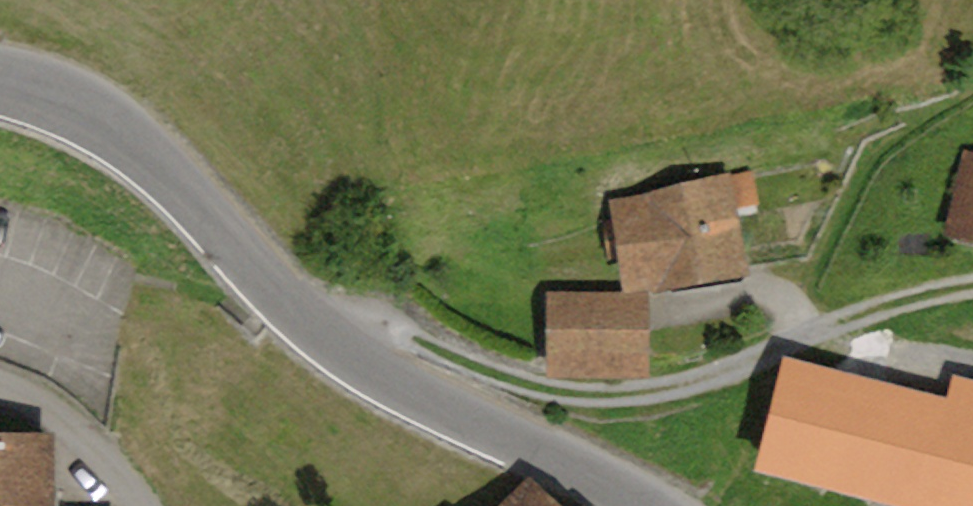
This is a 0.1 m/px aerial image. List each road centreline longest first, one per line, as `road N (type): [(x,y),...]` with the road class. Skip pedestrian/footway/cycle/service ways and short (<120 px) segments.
road 1 (tertiary): [(646,505),(358,366),(274,292),(207,210),(150,158),(84,114),(0,84)]
road 2 (track): [(972,286),(896,302),(706,379),(618,396),(563,393),(415,344),(311,326)]
road 3 (track): [(972,96),(885,146),(860,182),(821,265),(811,335)]

